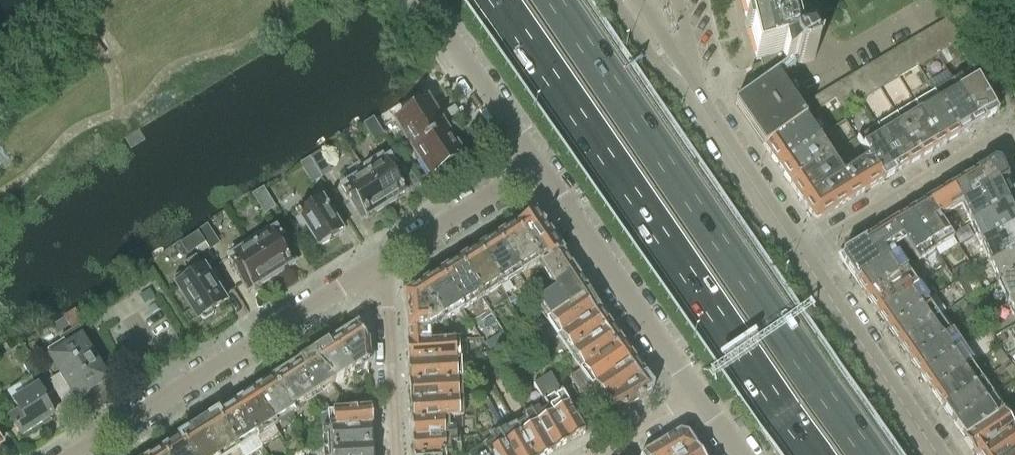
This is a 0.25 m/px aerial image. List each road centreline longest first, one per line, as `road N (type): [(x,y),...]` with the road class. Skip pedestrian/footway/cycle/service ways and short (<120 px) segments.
road 1 (motorway): [(870,454),(555,0)]
road 2 (motorway): [(500,0),(812,454)]
road 3 (tertiary): [(73,454),(386,258)]
road 4 (tertiary): [(800,255),(627,0)]
road 5 (tertiary): [(702,394),(538,160)]
road 6 (residential): [(800,255),(982,143),(1006,141),(1014,149)]
road 7 (tertiary): [(937,454),(800,255)]
road 8 (tertiary): [(538,160),(423,0)]
road 9 (residential): [(386,258),(396,454)]
road 10 (tertiary): [(386,258),(538,160)]

